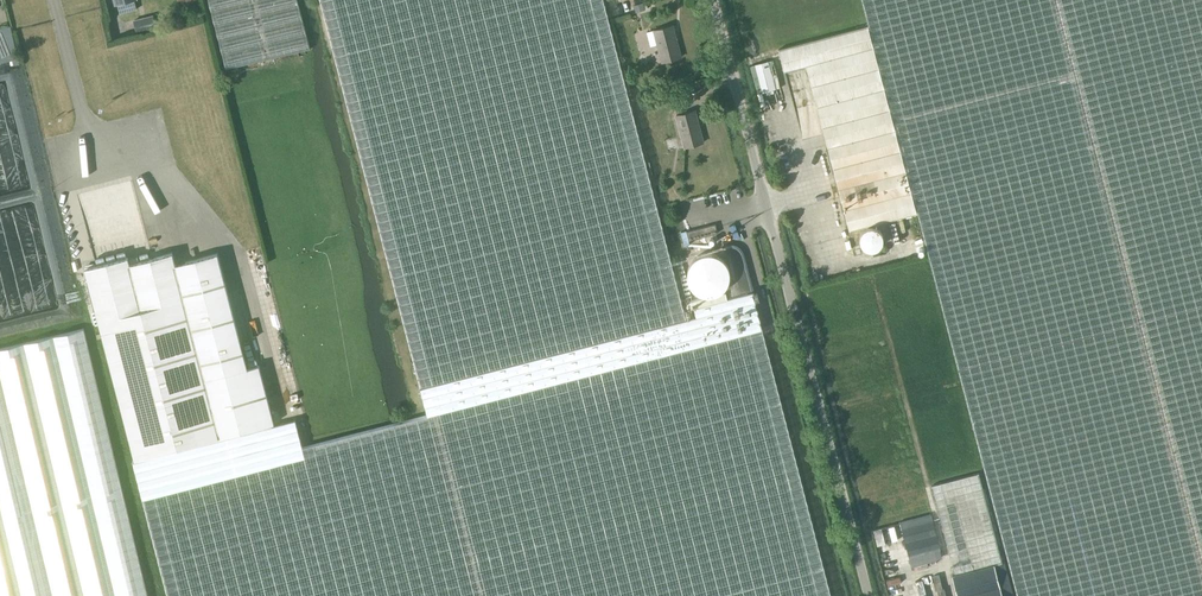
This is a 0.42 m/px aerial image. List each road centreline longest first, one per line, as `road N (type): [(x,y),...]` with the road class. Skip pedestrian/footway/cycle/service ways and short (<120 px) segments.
road 1 (unclassified): [(868,595),(712,0)]

